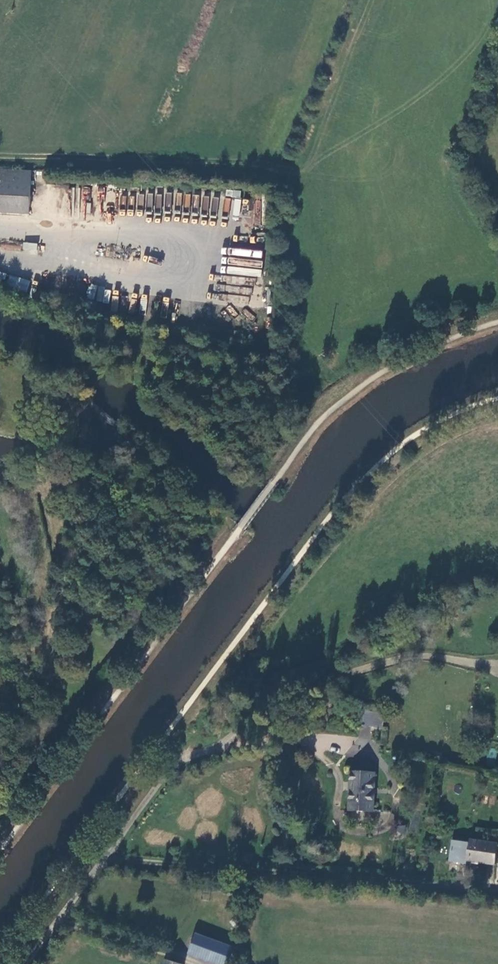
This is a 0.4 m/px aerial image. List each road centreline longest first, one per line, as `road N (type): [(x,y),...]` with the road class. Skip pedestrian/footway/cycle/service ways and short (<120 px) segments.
road 1 (track): [(26,963),(159,778),(229,740),(256,712),(408,657),(497,666)]
road 2 (track): [(497,895),(103,861)]
road 3 (track): [(188,963),(60,915)]

